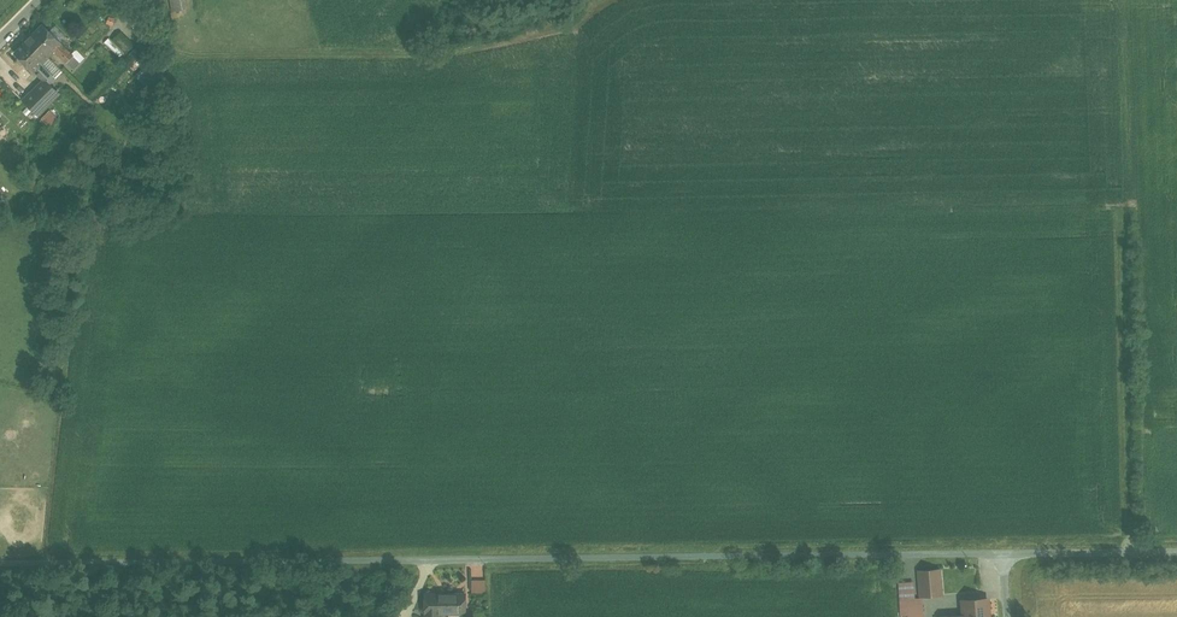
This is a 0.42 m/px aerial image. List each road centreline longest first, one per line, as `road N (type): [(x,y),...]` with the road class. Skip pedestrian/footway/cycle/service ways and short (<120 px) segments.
road 1 (unclassified): [(0,560),(1003,541)]
road 2 (unclassified): [(1003,541),(1176,538)]

